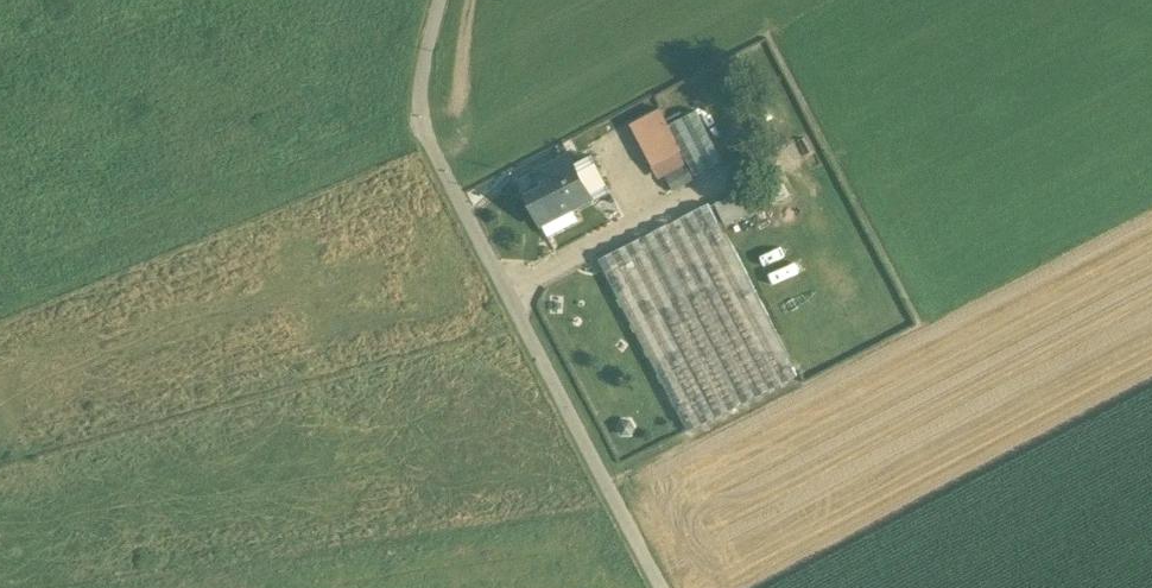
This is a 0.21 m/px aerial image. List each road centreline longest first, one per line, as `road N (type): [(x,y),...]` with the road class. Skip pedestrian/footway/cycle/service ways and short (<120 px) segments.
road 1 (track): [(661,587),(432,126),(459,0)]

